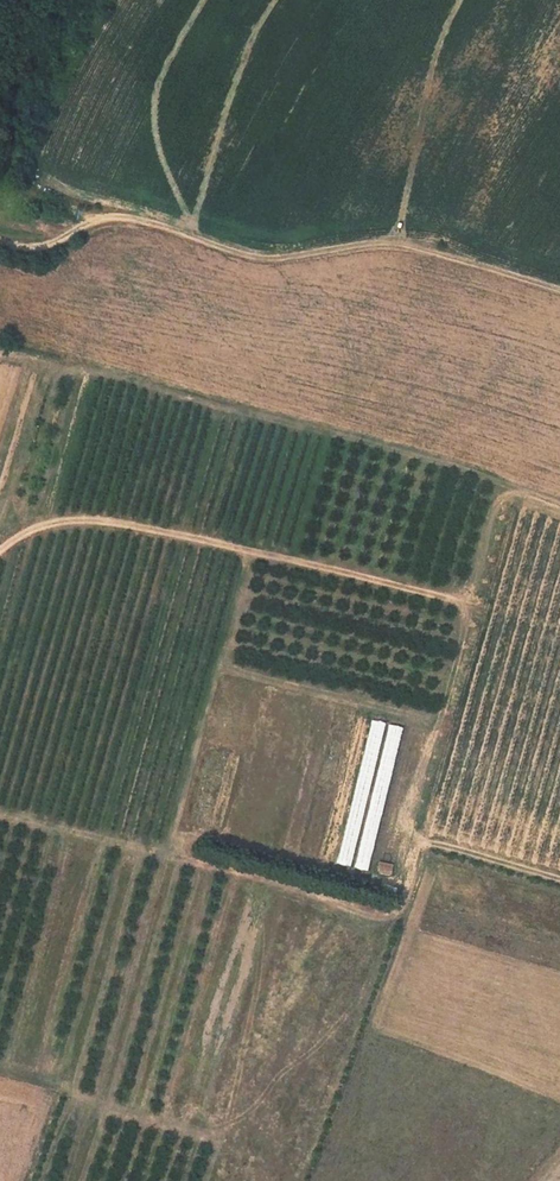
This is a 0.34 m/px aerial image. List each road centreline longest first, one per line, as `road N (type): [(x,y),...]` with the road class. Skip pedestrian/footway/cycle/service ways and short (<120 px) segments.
road 1 (track): [(0,240),(40,249),(106,218),(145,220),(261,260),(394,242),(559,290)]

